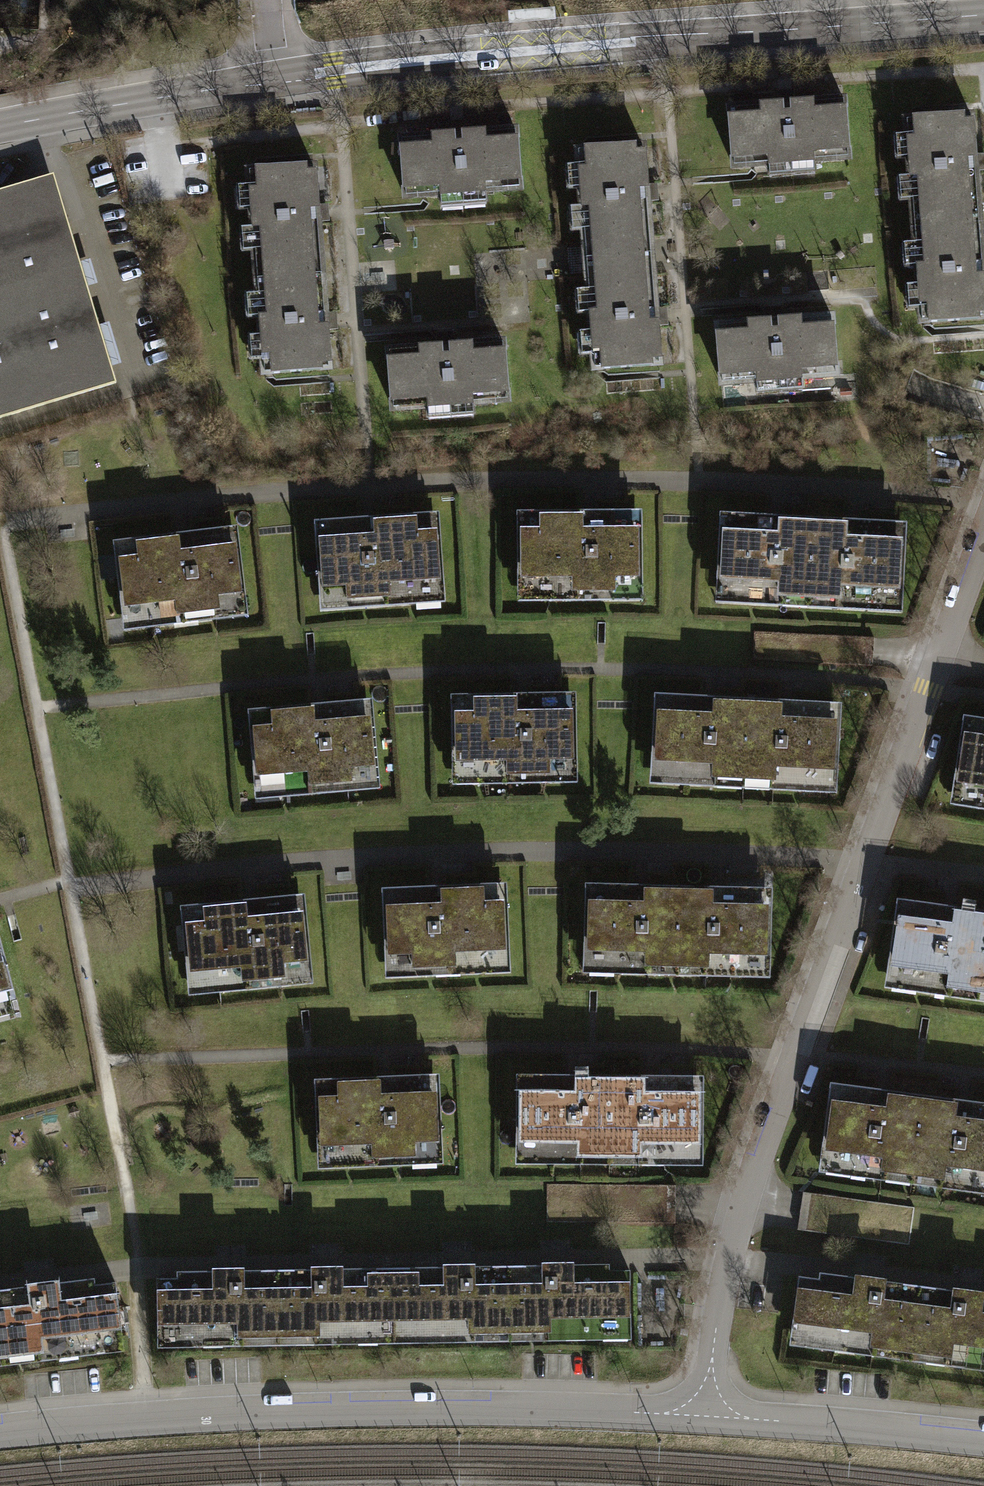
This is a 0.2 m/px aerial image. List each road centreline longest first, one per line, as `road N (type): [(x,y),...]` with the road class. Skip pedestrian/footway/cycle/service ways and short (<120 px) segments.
road 1 (residential): [(704,1415),(729,1255),(983,531)]
road 2 (secondary): [(272,83),(983,16)]
road 3 (residential): [(0,1431),(373,1408),(704,1415)]
road 4 (residential): [(704,1415),(983,1440)]
road 5 (secondary): [(0,128),(272,83)]

